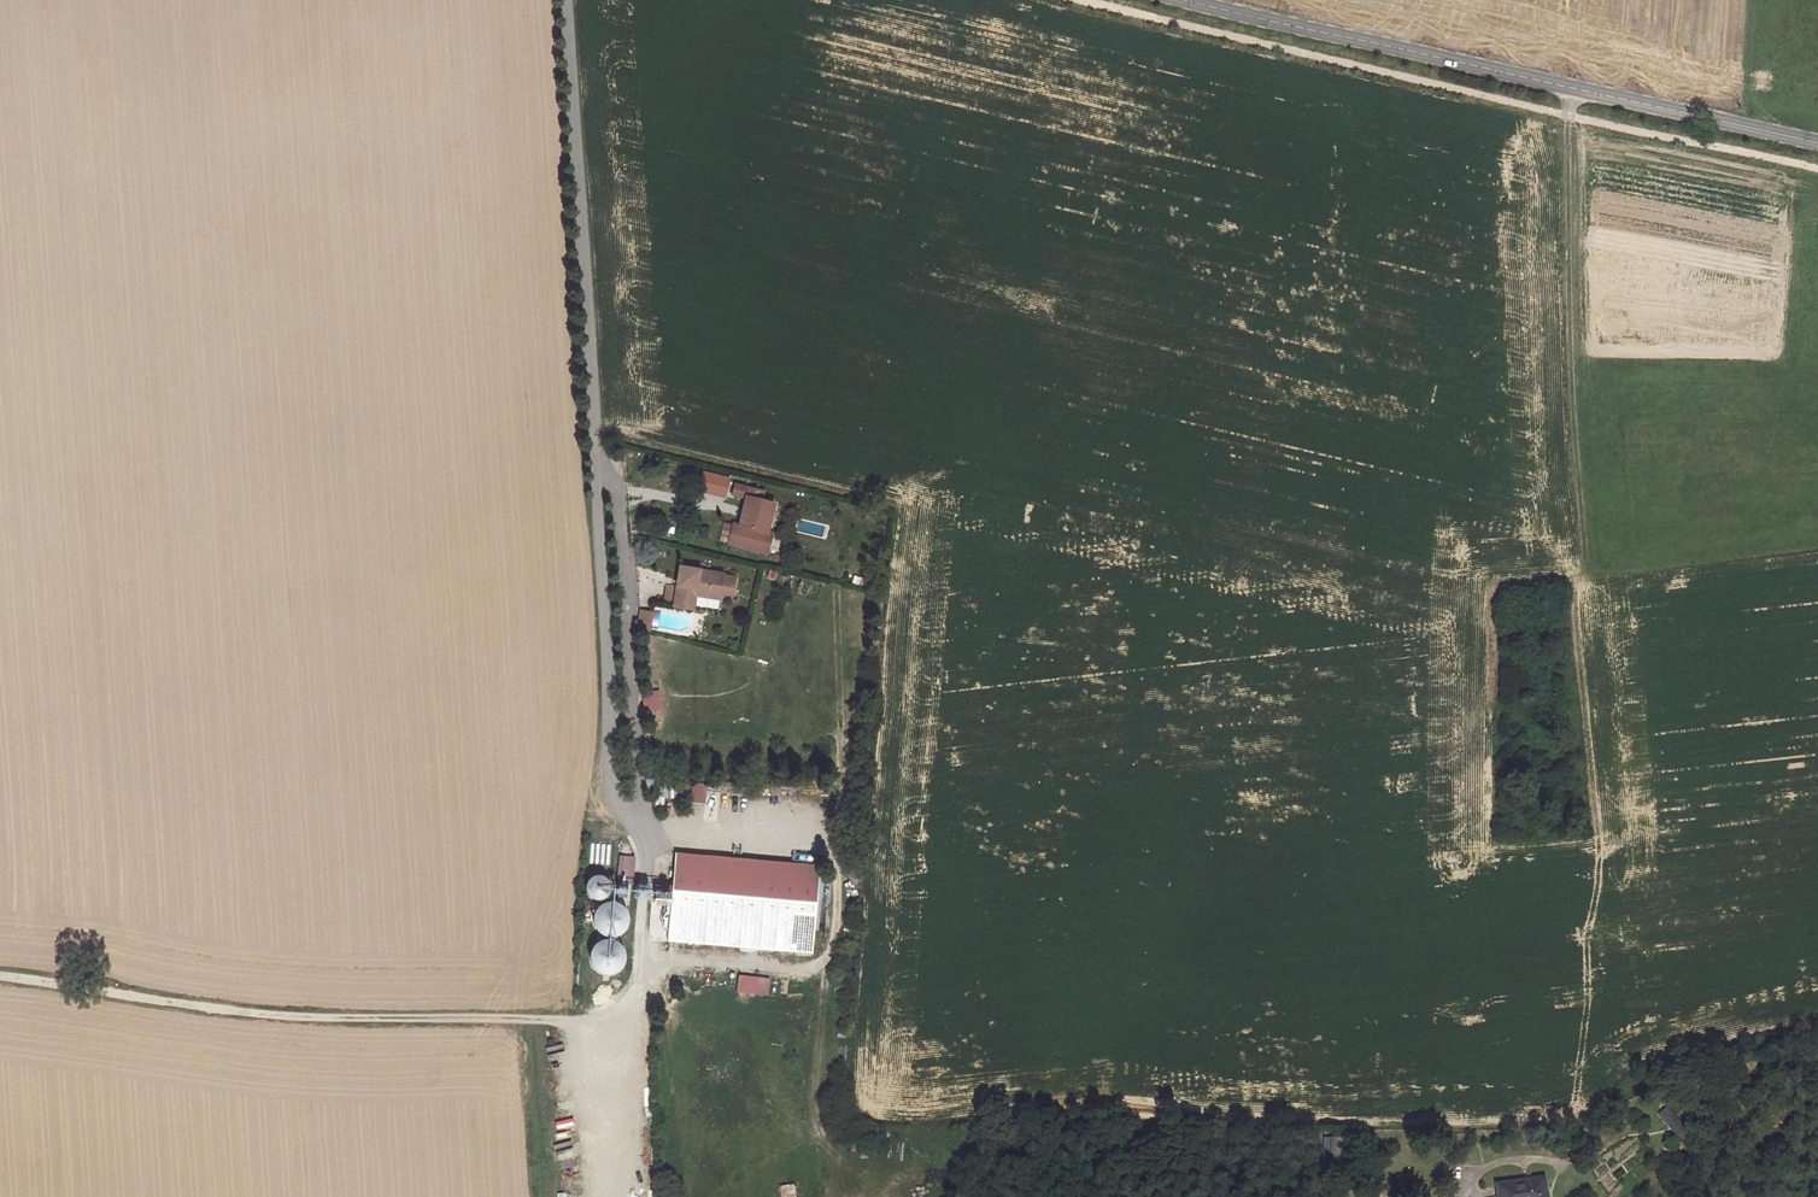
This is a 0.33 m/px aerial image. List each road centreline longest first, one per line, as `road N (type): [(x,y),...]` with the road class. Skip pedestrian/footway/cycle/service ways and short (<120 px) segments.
road 1 (track): [(0,978),(306,1019),(574,1019),(618,1007),(637,983),(646,857),(636,799)]
road 2 (unclassified): [(636,799),(615,502),(598,463),(592,409),(567,0)]
road 3 (tertiary): [(1189,0),(1817,144)]
road 4 (track): [(1574,88),(1571,362),(1585,569)]

